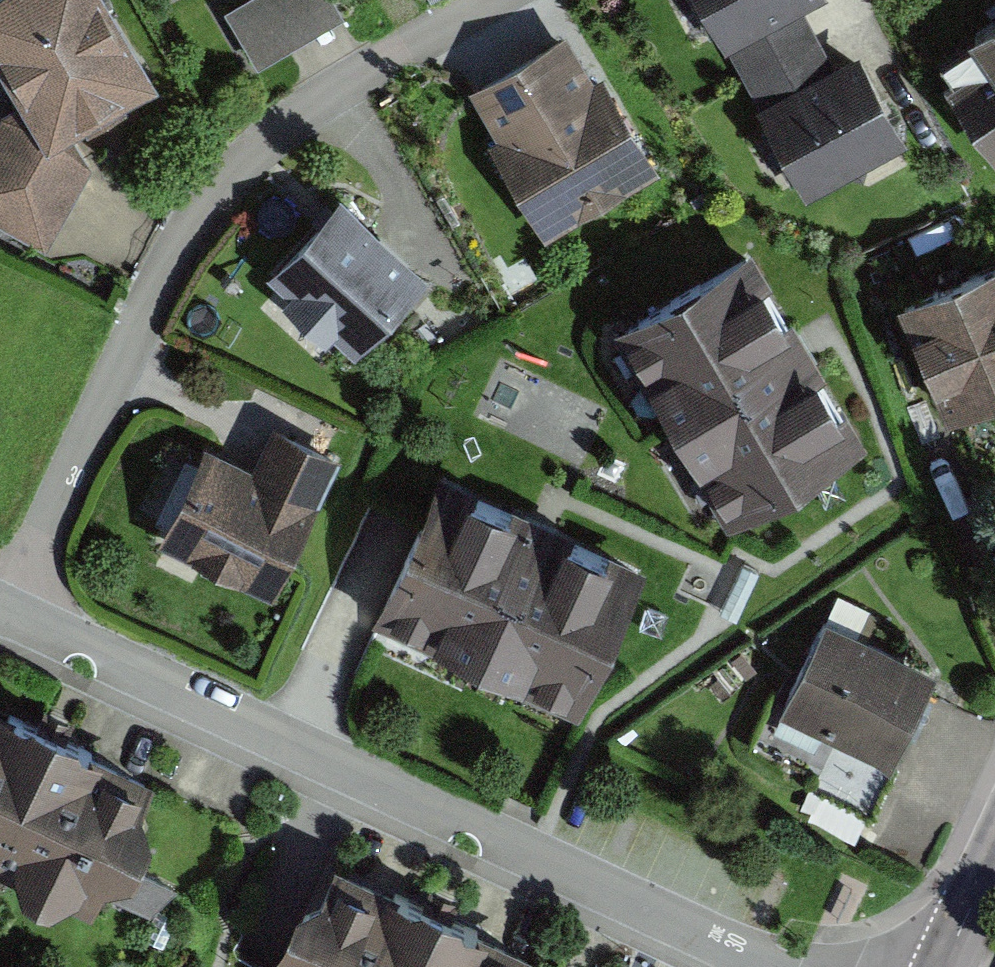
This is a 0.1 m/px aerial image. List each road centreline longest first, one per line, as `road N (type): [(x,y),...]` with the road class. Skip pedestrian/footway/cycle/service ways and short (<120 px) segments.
road 1 (residential): [(771,966),(8,611)]
road 2 (residential): [(8,611),(170,267),(232,180),(295,119),(512,0)]
road 3 (unclassified): [(943,966),(994,855)]

